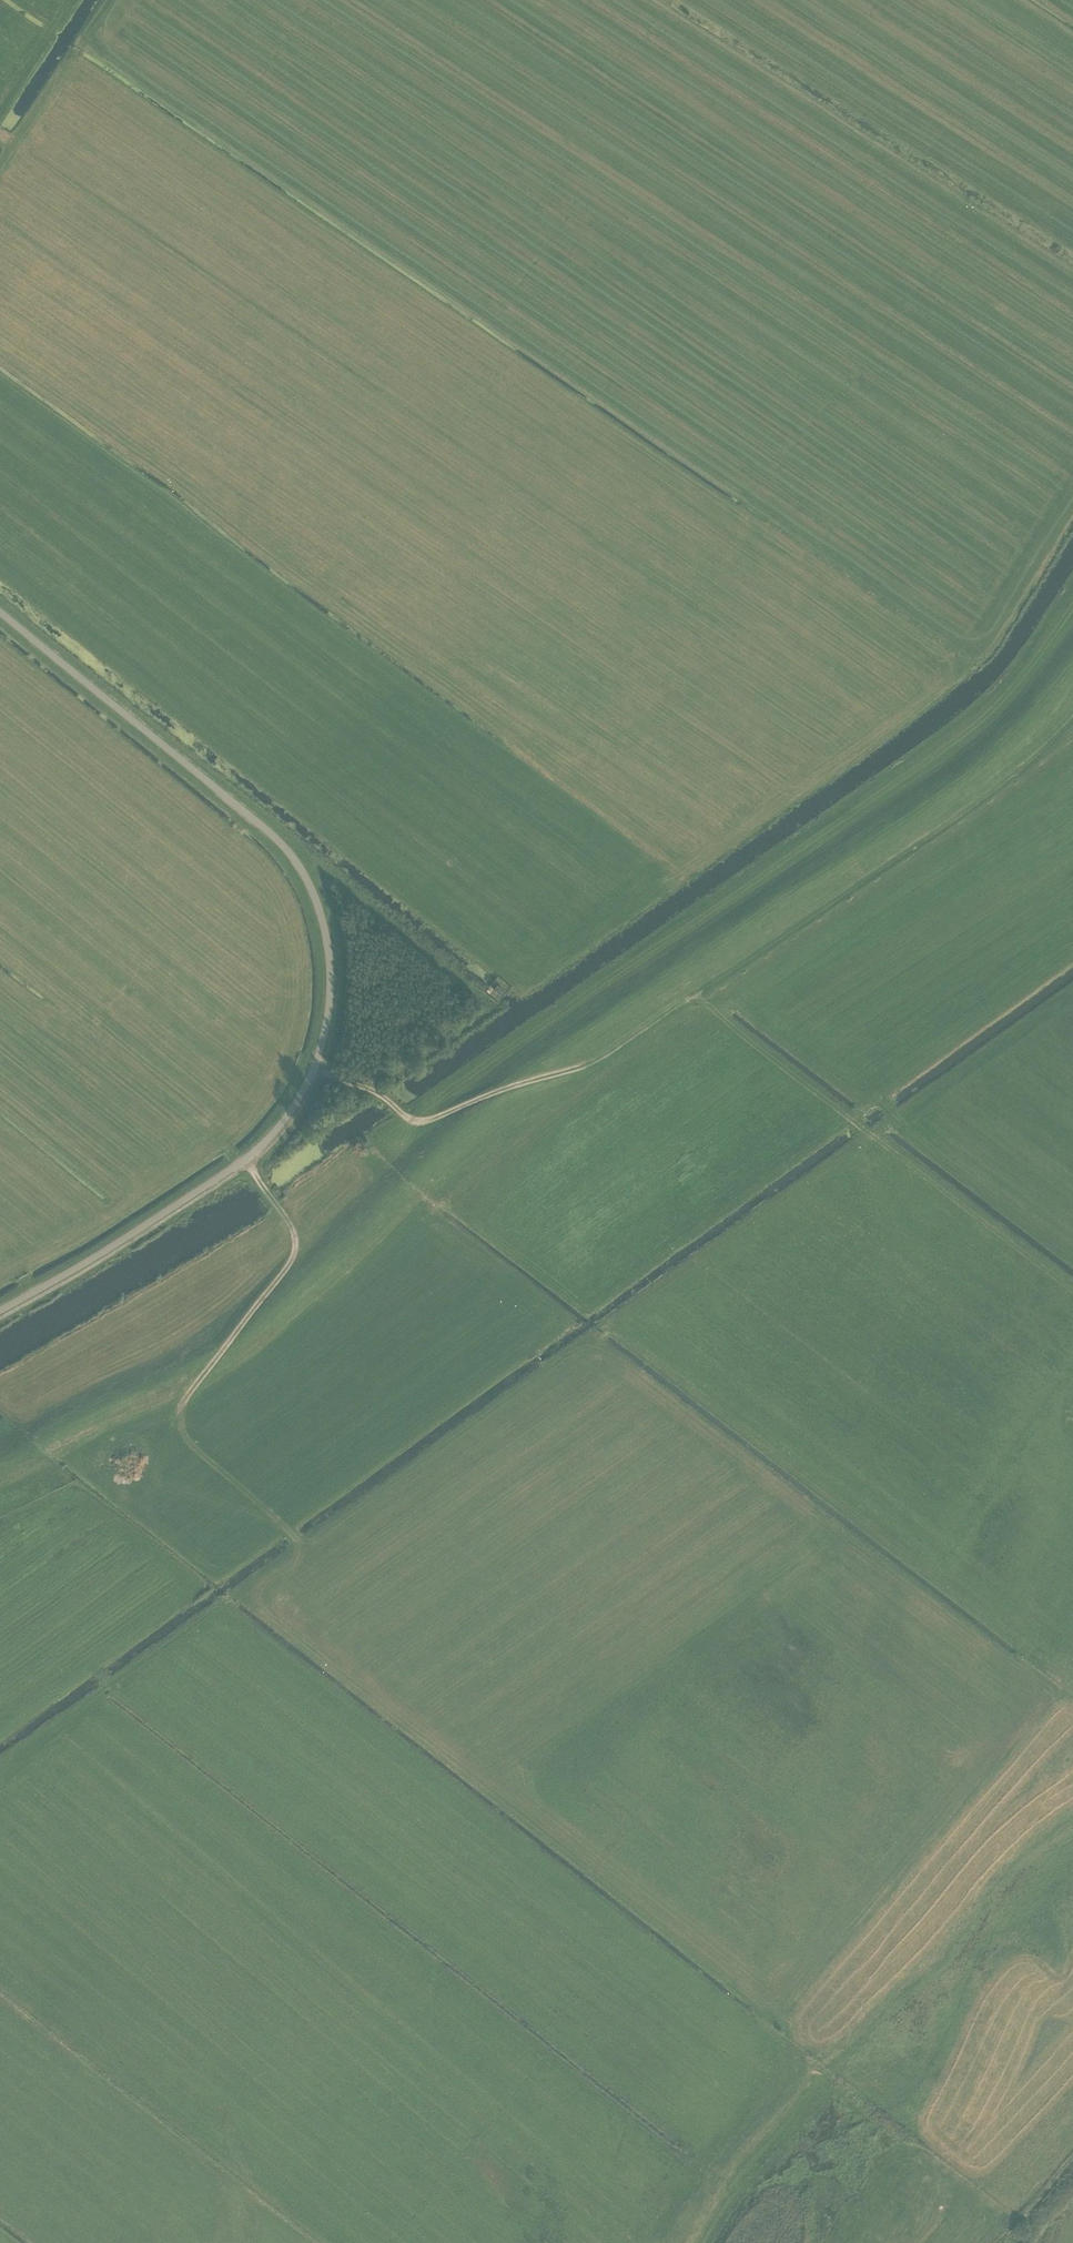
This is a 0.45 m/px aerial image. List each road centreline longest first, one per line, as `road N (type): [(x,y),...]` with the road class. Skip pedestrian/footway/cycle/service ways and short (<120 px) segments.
road 1 (unclassified): [(0,1311),(141,1229),(270,1138),(318,1059),(330,967),(311,887),(277,839),(0,612)]
road 2 (track): [(314,1070),(423,1121),(586,1066),(866,881),(1021,771),(1072,723)]
road 3 (track): [(246,1159),(291,1225),(295,1255),(178,1410)]
road 4 (track): [(296,861),(320,862),(489,1003)]
road 5 (track): [(0,168),(113,0)]

